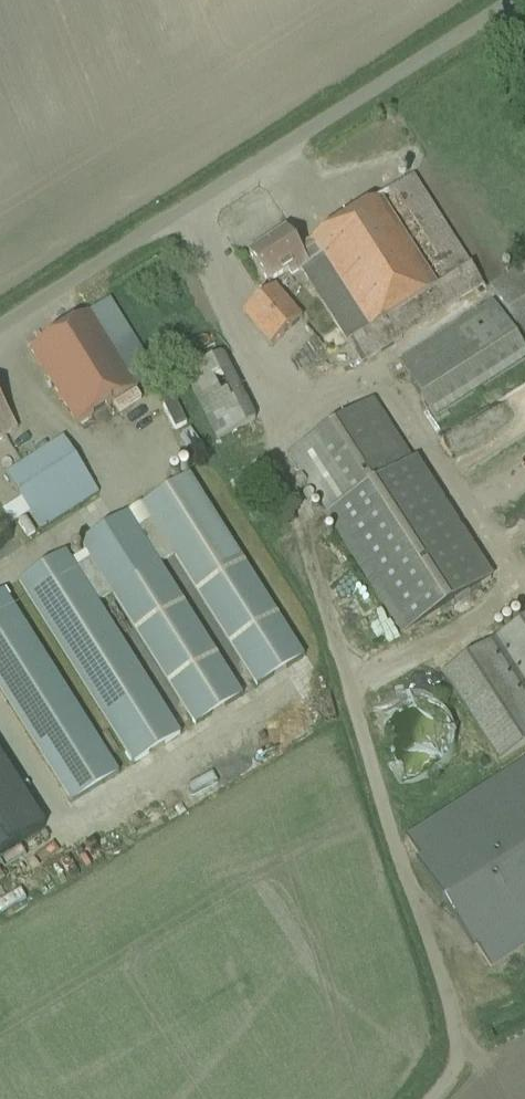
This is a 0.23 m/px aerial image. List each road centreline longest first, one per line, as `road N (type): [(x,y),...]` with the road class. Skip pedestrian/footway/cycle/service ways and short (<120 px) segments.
road 1 (unclassified): [(0,326),(512,0)]

